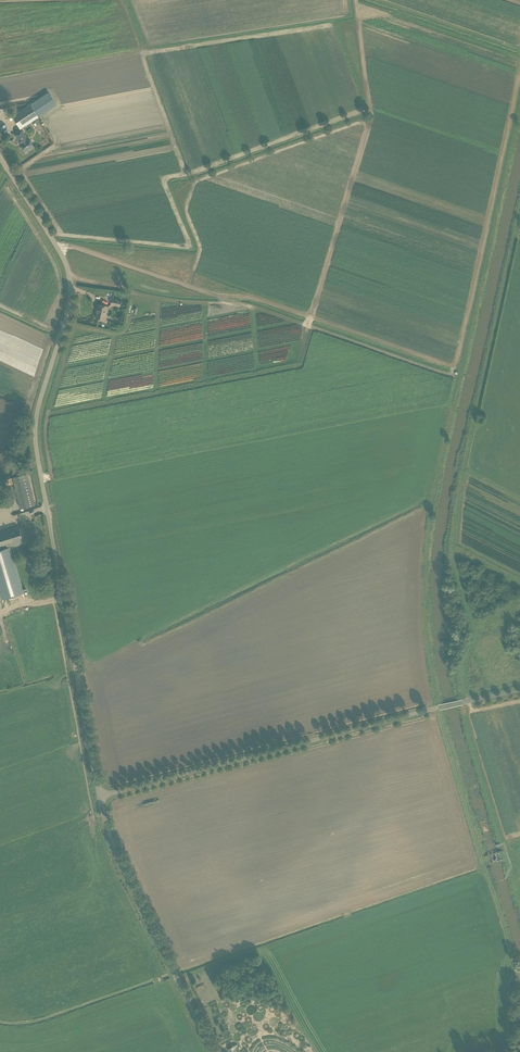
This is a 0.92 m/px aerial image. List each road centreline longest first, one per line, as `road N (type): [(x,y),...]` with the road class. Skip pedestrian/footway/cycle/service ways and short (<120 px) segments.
road 1 (unclassified): [(99,797),(33,433),(69,290),(64,263),(0,159)]
road 2 (unclassified): [(99,797),(519,690)]
road 3 (unclassified): [(211,1051),(121,866),(99,797)]

